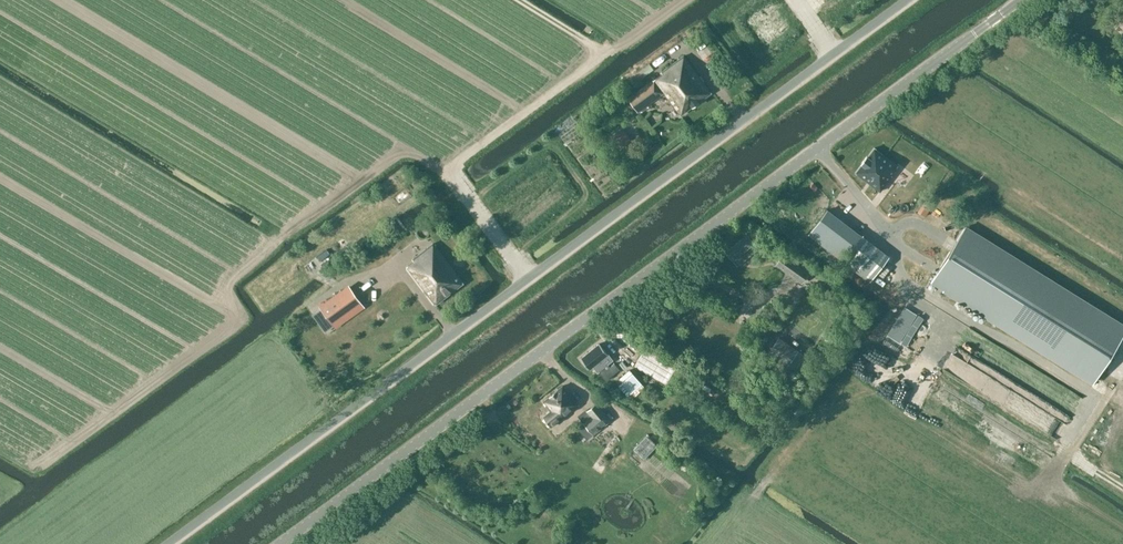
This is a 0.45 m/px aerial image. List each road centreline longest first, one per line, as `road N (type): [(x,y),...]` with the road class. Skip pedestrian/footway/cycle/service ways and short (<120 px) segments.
road 1 (tertiary): [(280,543),(1021,0)]
road 2 (unclassified): [(170,543),(907,0)]
road 3 (track): [(604,56),(447,174),(529,279)]
road 4 (track): [(514,0),(604,56),(687,0)]

